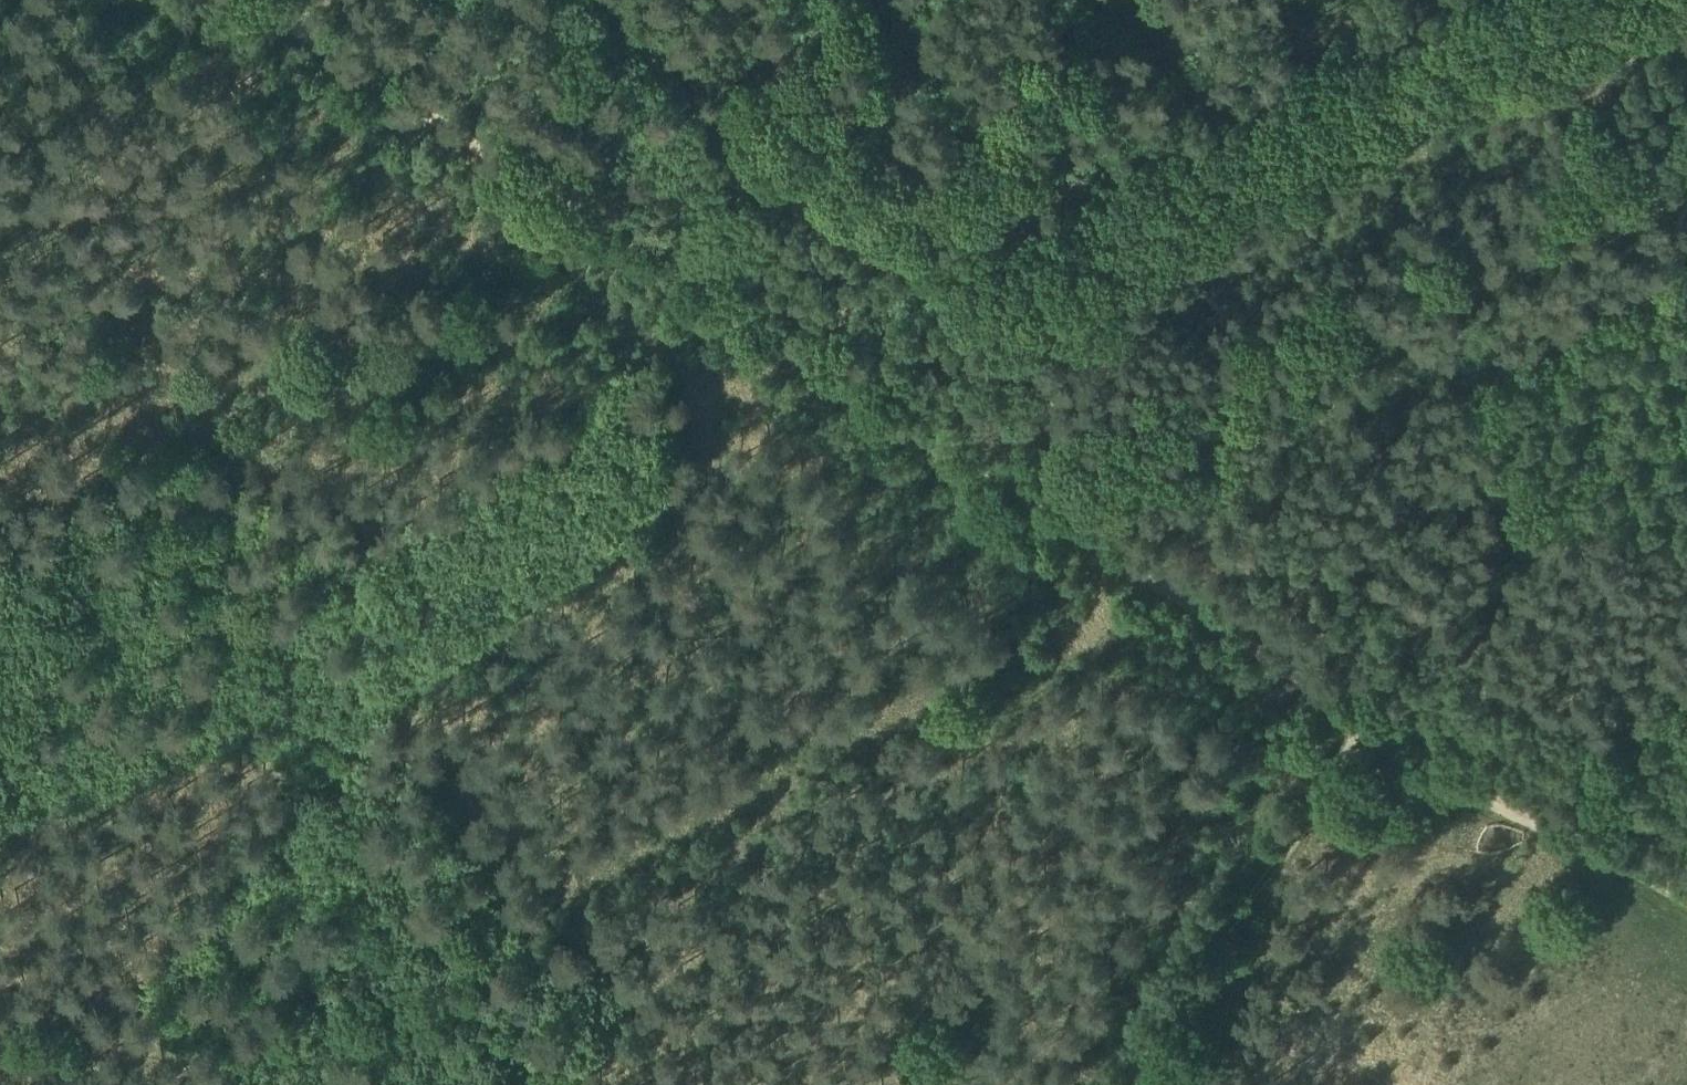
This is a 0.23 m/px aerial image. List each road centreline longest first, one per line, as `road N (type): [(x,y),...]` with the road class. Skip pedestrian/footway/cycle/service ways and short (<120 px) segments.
road 1 (track): [(1686,896),(1402,748),(218,0)]
road 2 (track): [(1360,721),(1290,844),(1124,1084)]

